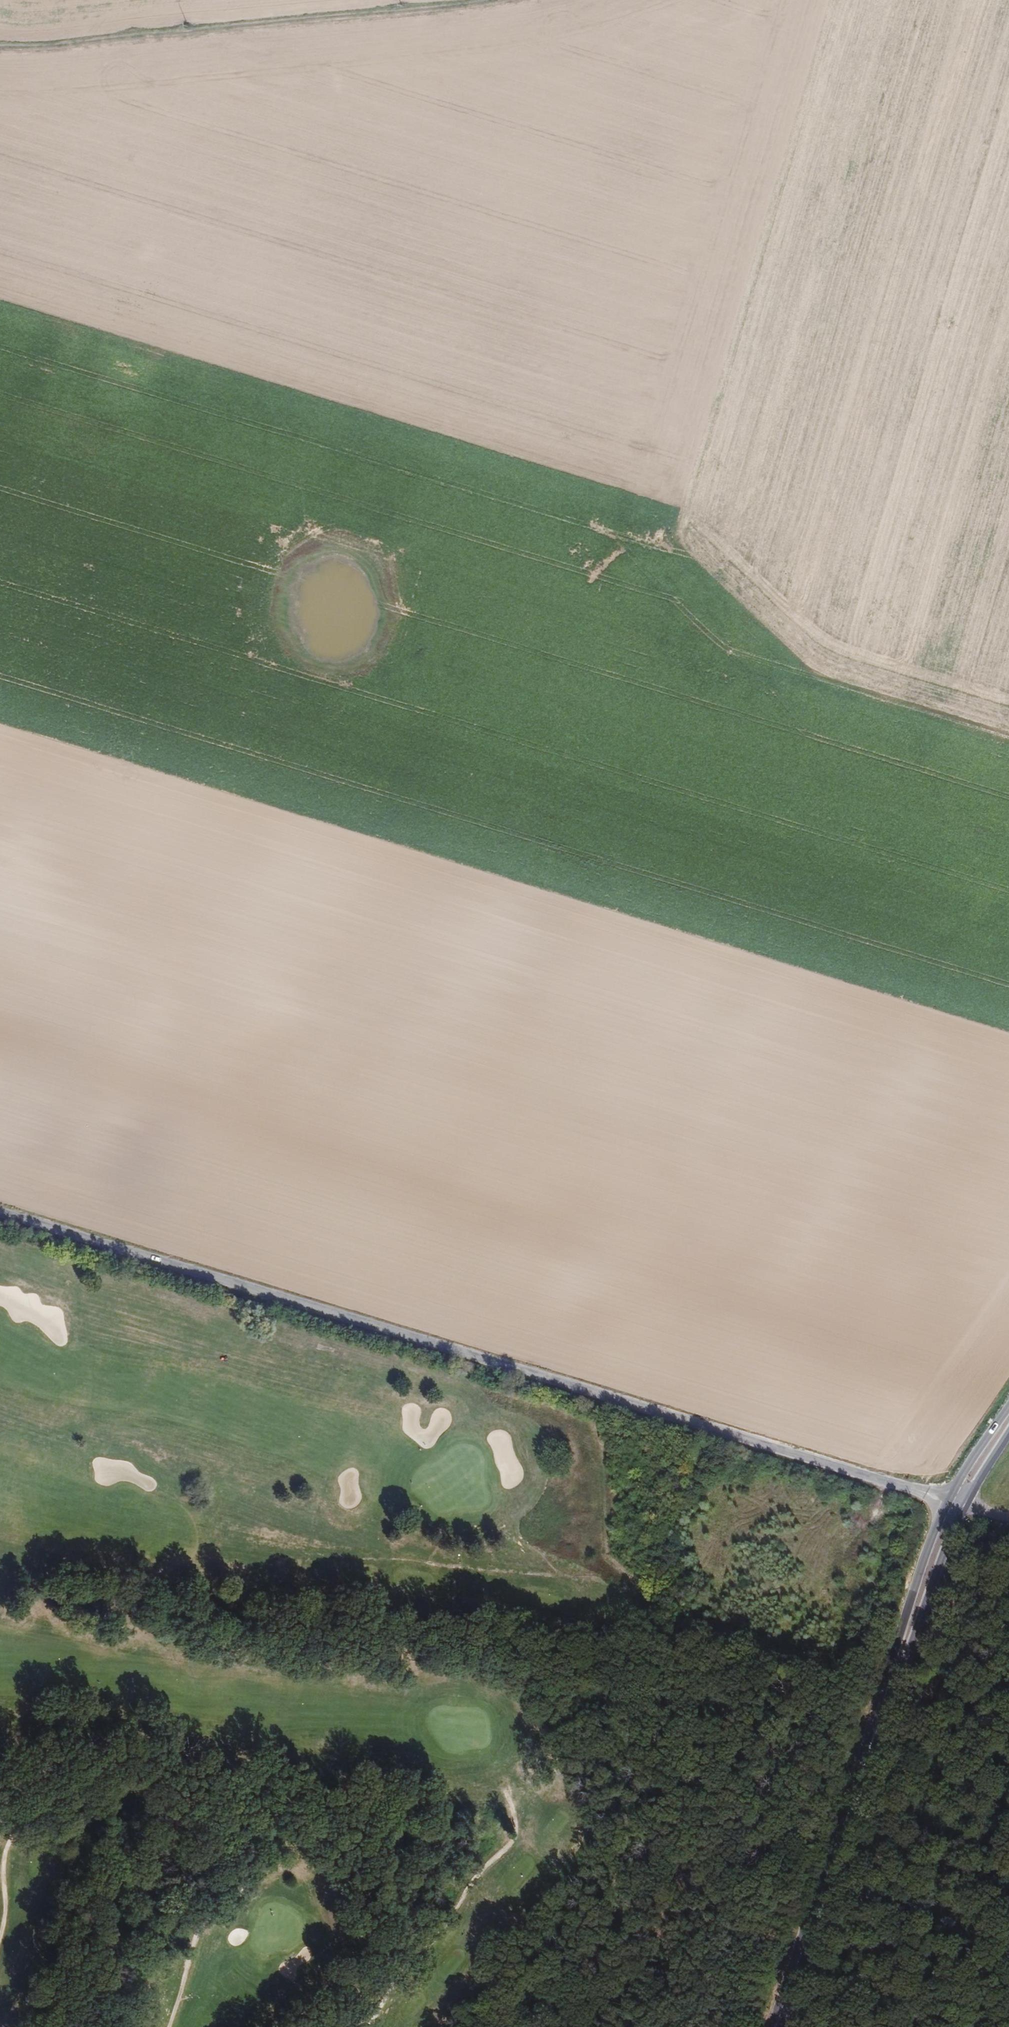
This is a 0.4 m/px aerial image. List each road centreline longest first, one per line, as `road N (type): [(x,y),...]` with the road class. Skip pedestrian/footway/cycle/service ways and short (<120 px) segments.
road 1 (unclassified): [(0,1212),(951,1502)]
road 2 (secondary): [(951,1502),(771,2026)]

